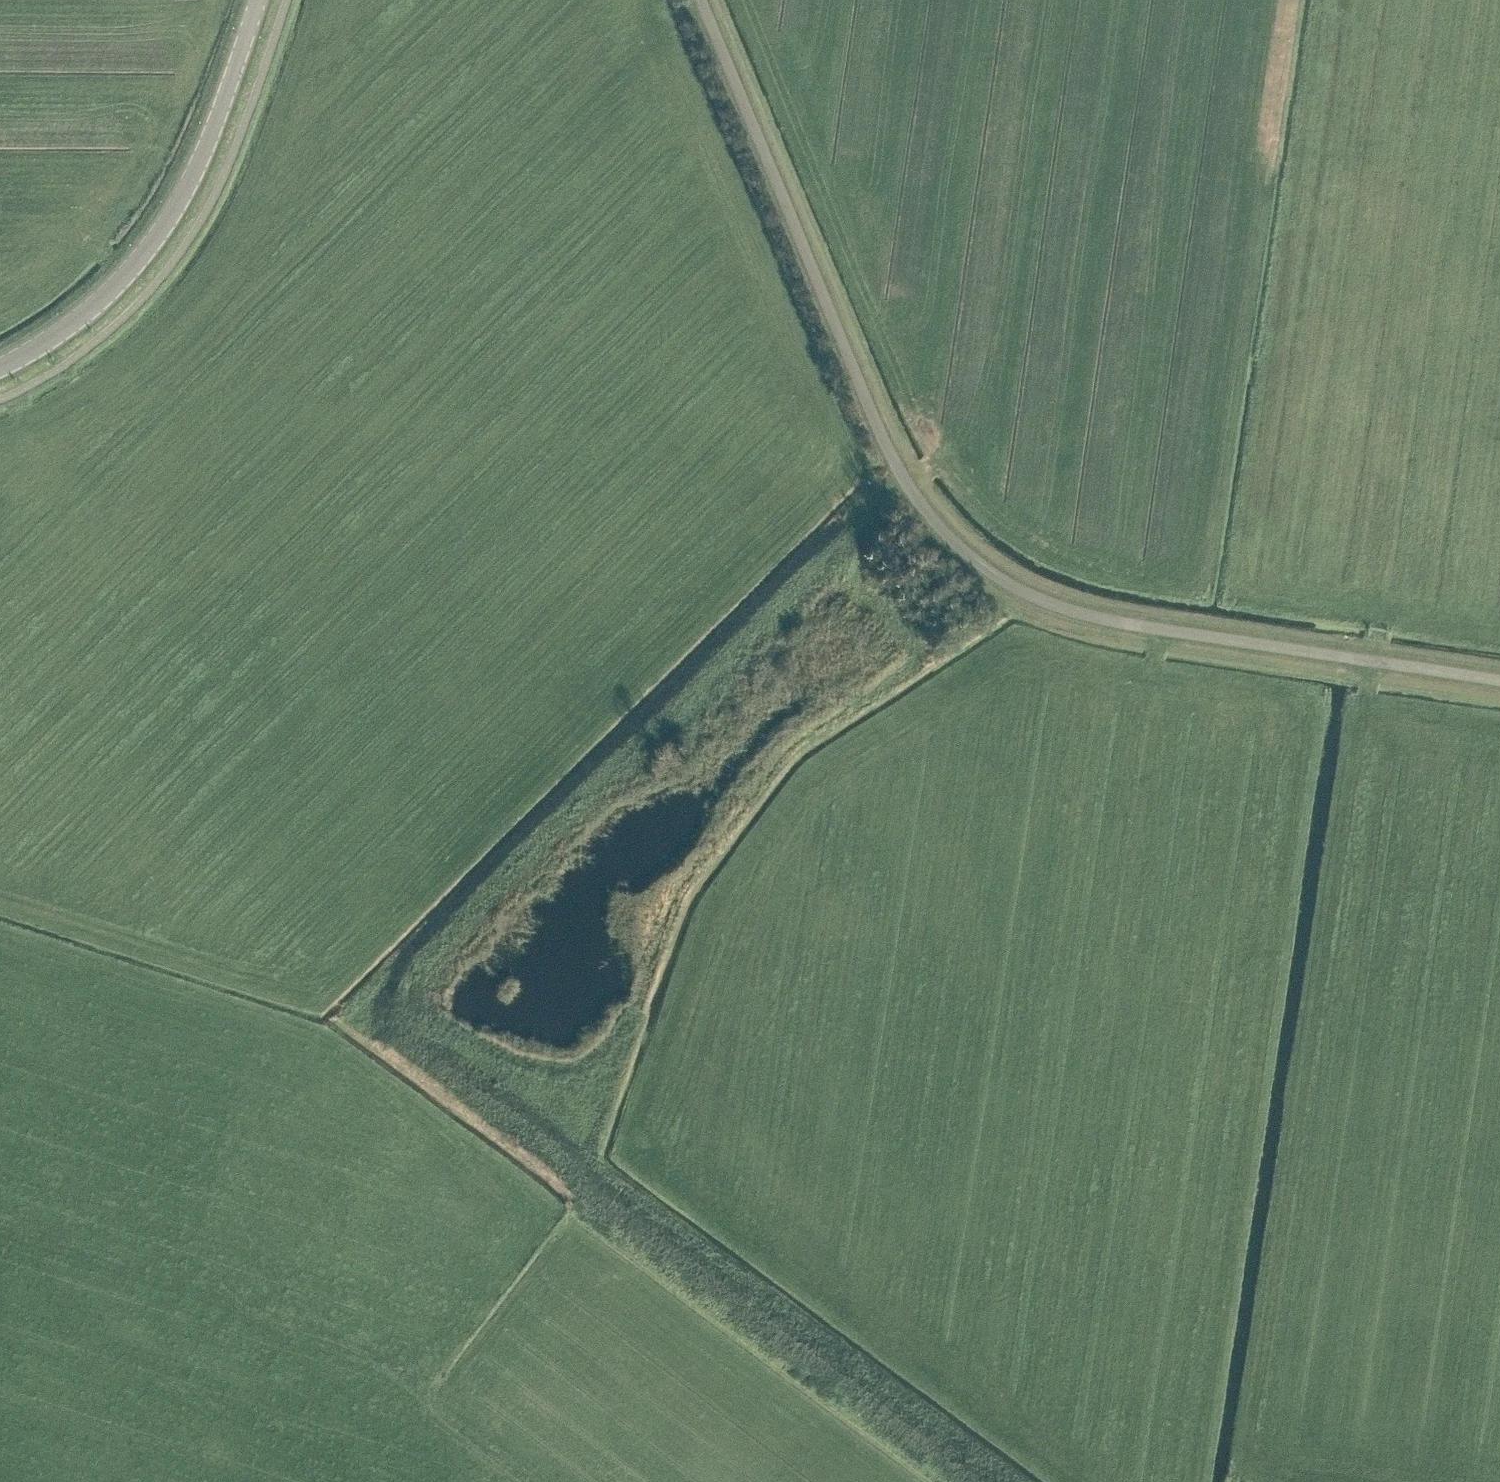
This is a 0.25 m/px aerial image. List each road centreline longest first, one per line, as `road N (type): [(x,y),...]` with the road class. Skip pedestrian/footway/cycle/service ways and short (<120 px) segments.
road 1 (unclassified): [(1499,677),(1133,622),(1043,595),(987,561),(915,488),(840,326),(709,0)]
road 2 (tertiary): [(0,368),(112,290),(157,239),(195,176),(259,0)]

